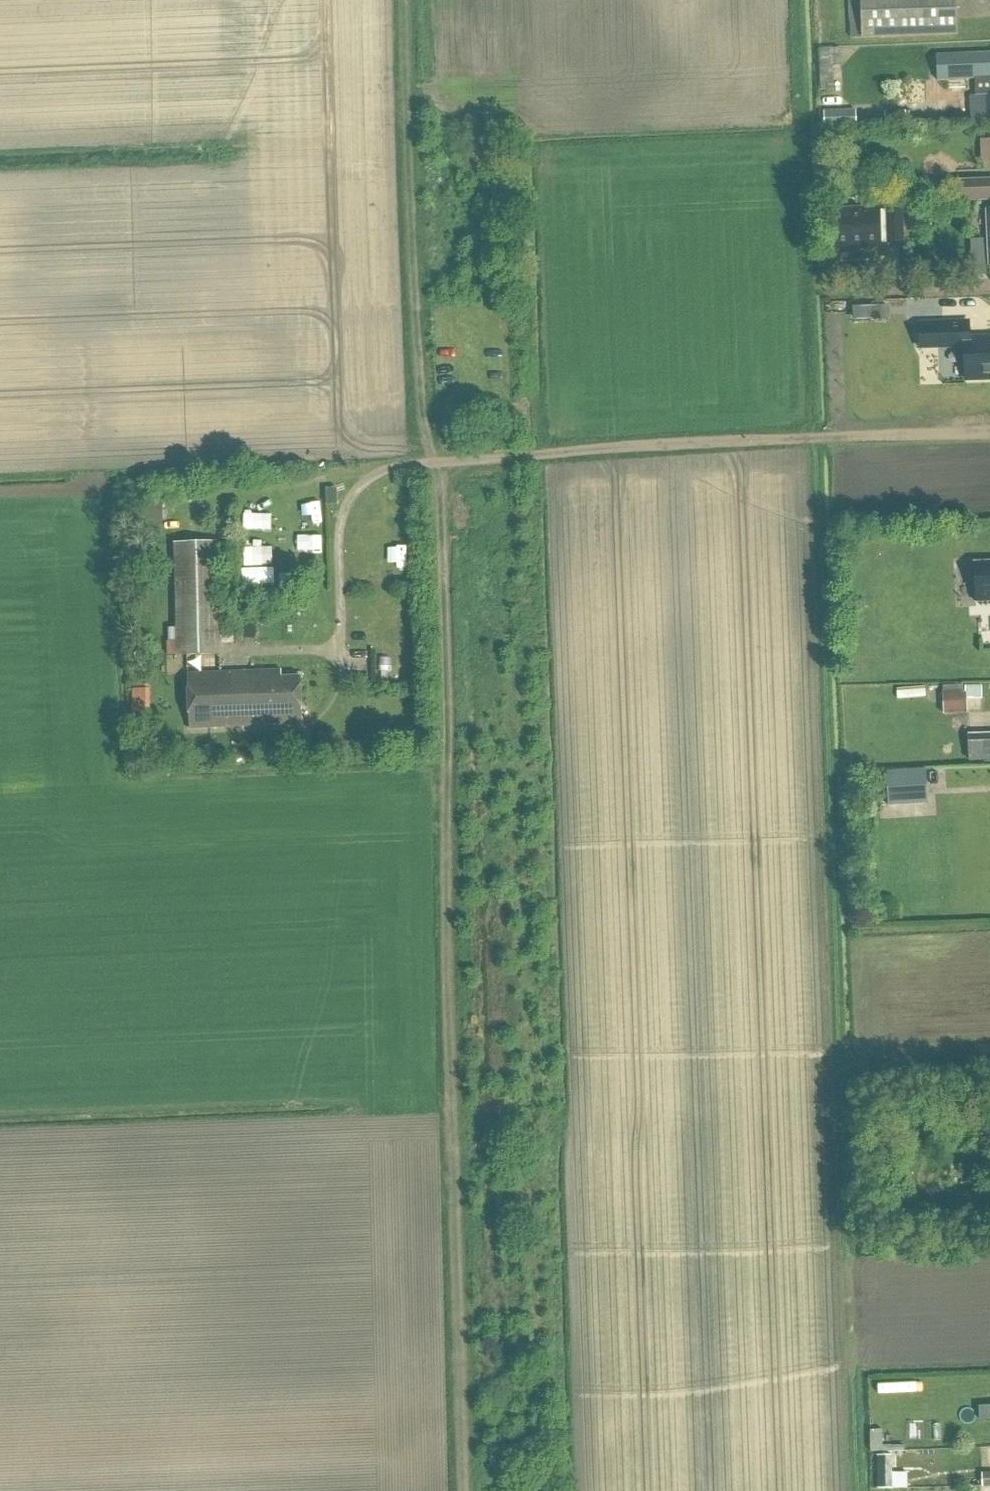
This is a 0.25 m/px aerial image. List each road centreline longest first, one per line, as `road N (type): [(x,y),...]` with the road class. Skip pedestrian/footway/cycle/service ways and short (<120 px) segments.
road 1 (track): [(408,0),(427,438),(436,457),(474,1490)]
road 2 (track): [(436,457),(989,434)]

